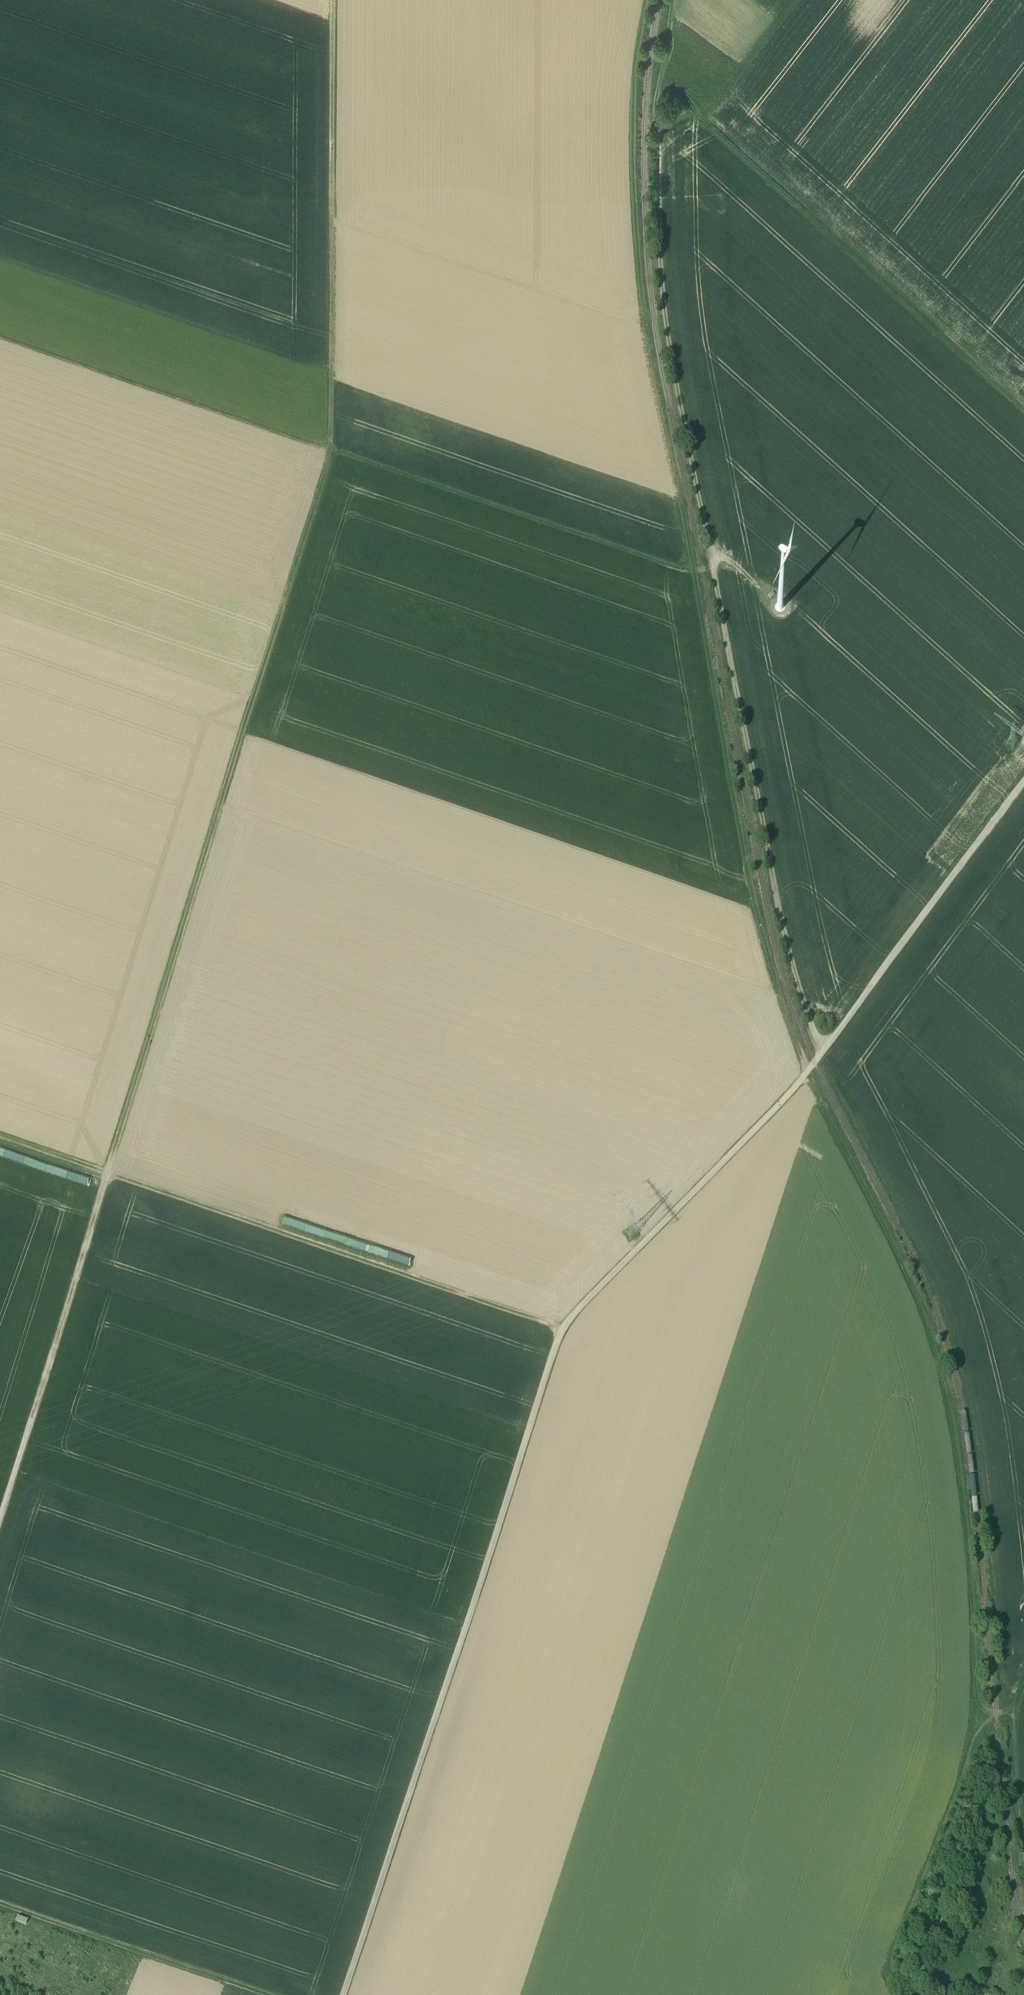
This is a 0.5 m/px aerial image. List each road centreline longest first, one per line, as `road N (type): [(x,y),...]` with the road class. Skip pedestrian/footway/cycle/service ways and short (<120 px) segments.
road 1 (track): [(977,1706),(965,1494),(942,1363),(908,1271),(779,1003),(699,580)]
road 2 (track): [(0,1563),(336,454)]
road 3 (track): [(562,1330),(0,1142)]
road 4 (track): [(675,0),(655,113),(660,254),(713,583)]
road 5 (track): [(713,583),(777,903),(825,1049)]
road 6 (track): [(336,454),(339,0)]
road 7 (track): [(336,454),(699,580)]
road 8 (track): [(0,340),(336,454)]
road 9 (track): [(1023,782),(825,1049)]
road 10 (track): [(909,1994),(894,1963),(961,1790),(977,1706)]
road 11 (track): [(0,1910),(260,1994)]
road 12 (track): [(1023,1842),(1017,1712)]

